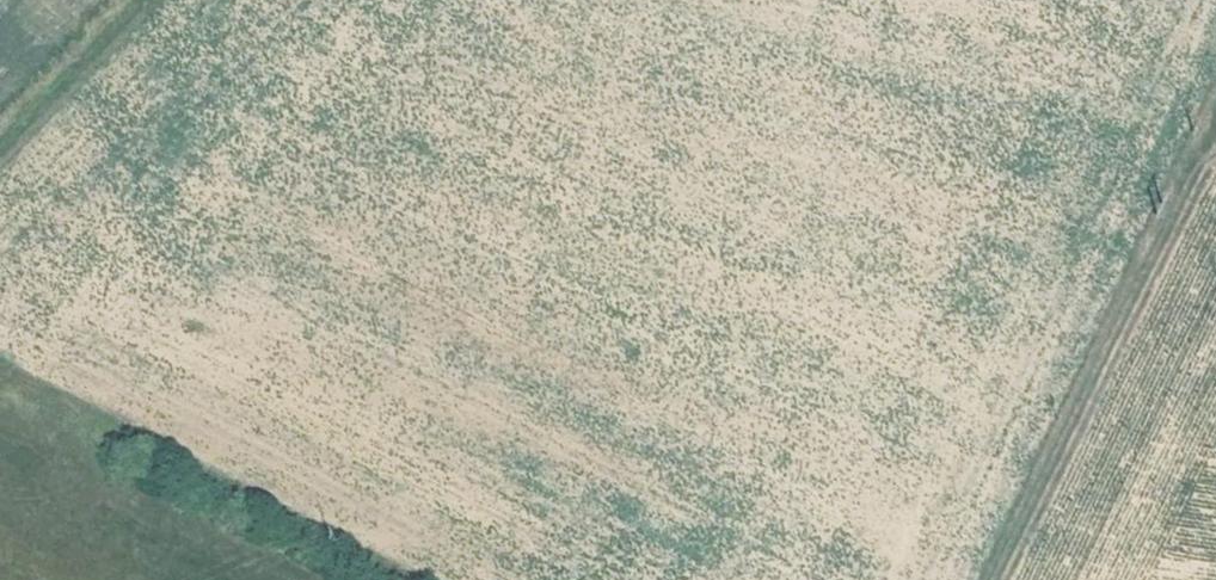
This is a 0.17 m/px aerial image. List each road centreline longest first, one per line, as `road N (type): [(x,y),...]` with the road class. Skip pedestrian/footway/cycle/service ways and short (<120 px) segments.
road 1 (track): [(998,579),(1215,117)]

